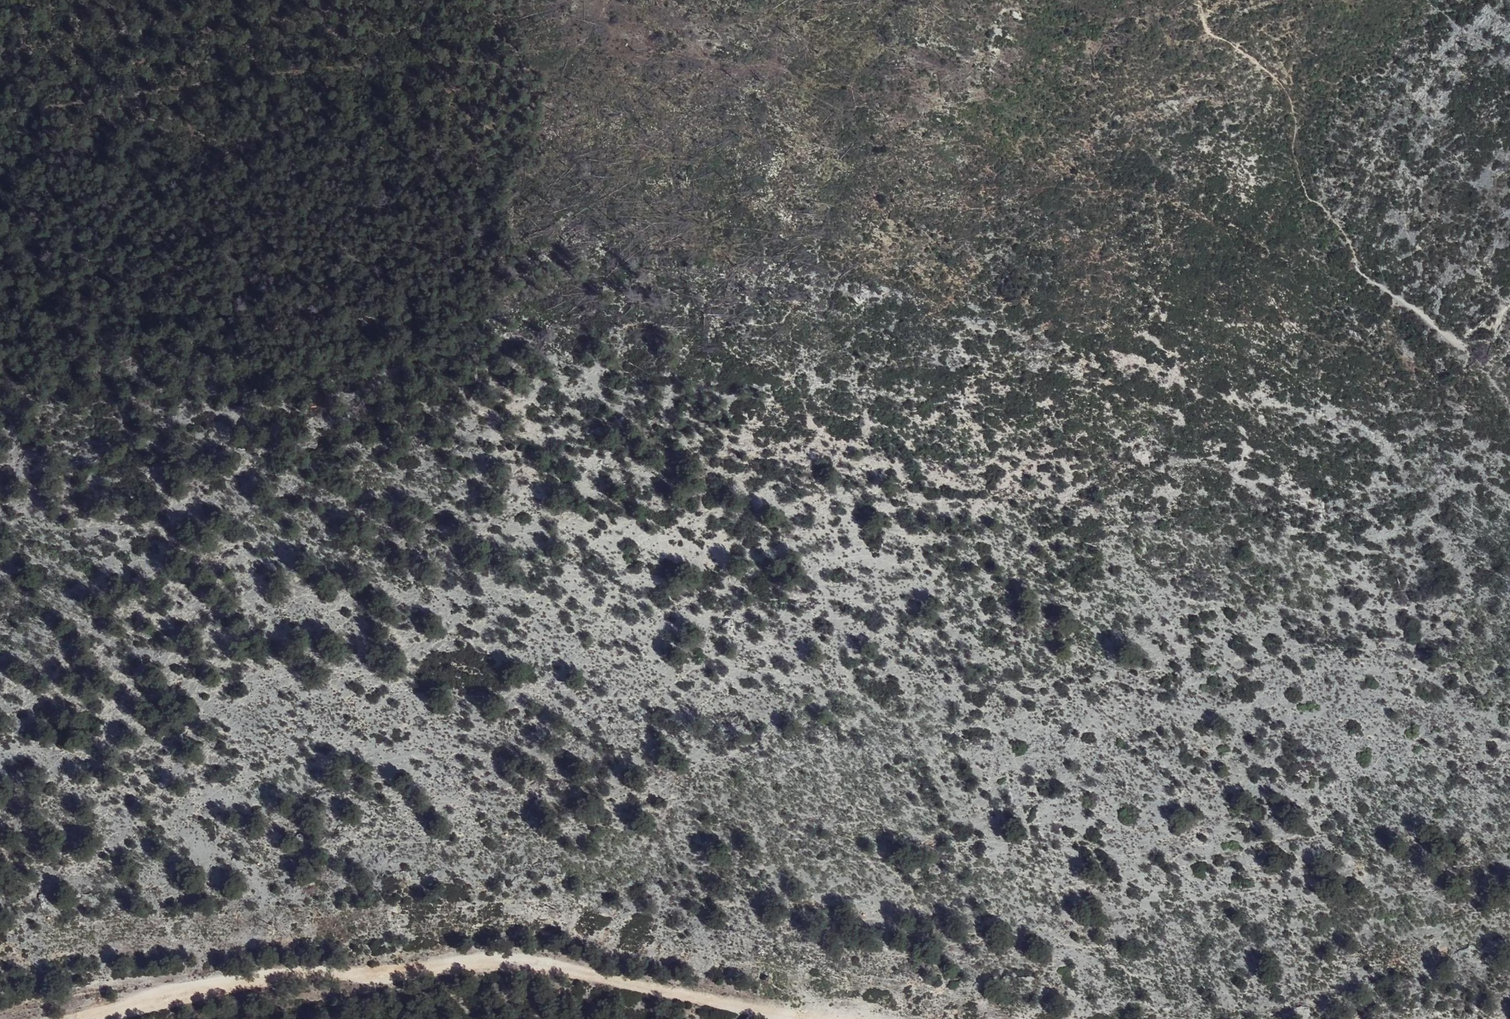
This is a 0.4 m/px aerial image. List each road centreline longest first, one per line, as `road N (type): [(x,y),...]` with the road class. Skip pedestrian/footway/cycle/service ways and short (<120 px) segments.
road 1 (track): [(820,1018),(537,964),(456,961),(273,974),(82,1018)]

